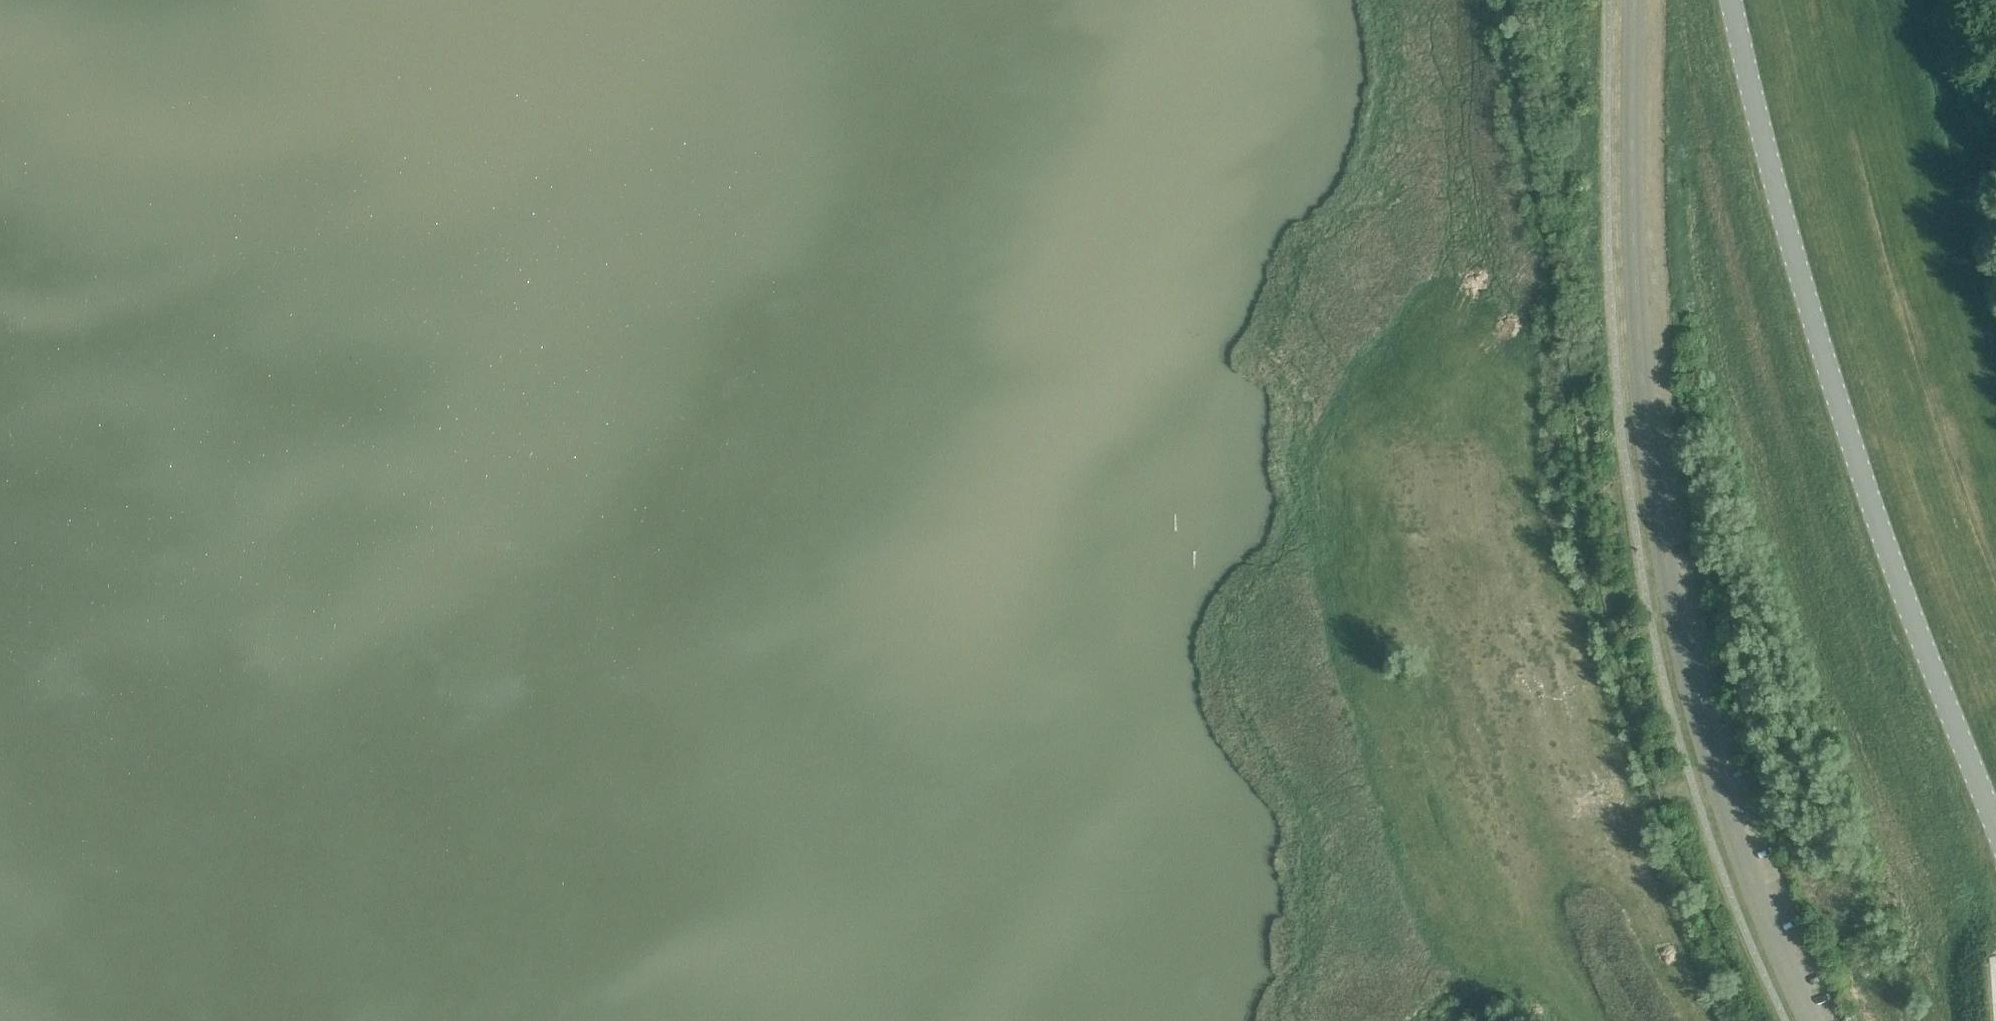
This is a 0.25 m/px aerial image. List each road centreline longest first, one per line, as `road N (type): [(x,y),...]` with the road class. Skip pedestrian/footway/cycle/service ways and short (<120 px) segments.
road 1 (tertiary): [(1995,827),(1879,526),(1768,160),(1733,0)]

